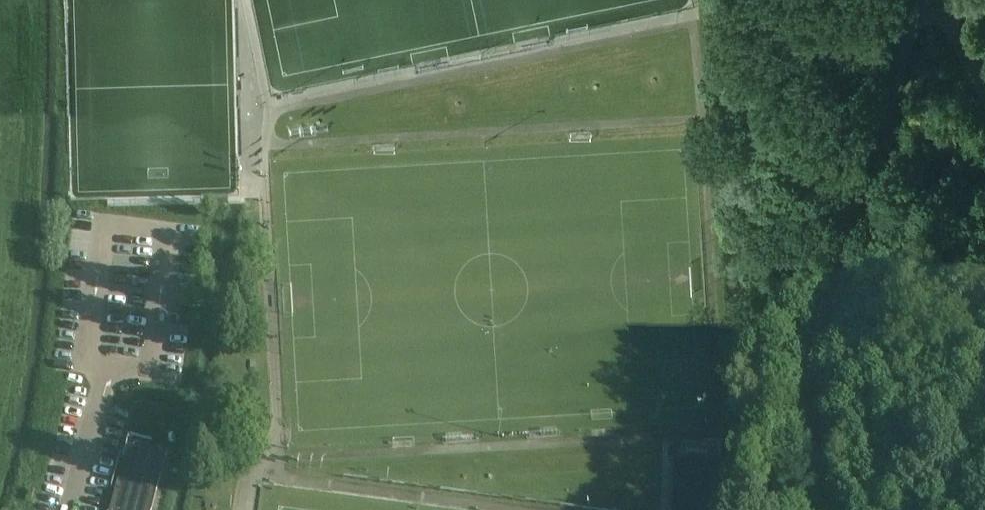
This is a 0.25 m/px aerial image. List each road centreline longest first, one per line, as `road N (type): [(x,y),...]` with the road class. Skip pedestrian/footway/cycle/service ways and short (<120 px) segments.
road 1 (unclassified): [(836,509),(817,369),(911,20),(924,0)]

